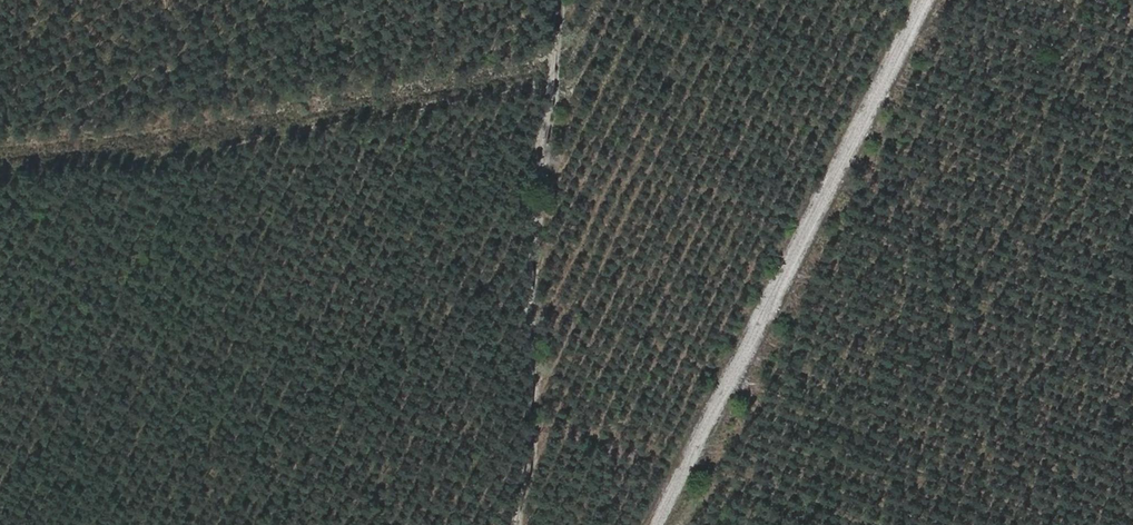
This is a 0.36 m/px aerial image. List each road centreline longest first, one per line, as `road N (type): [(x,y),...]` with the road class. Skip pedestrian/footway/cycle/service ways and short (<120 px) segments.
road 1 (track): [(926,0),(660,524)]

